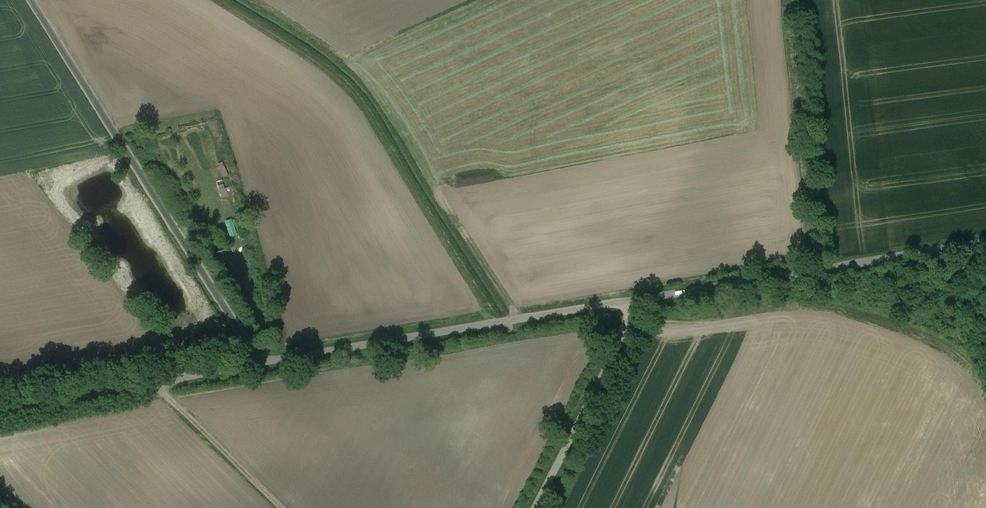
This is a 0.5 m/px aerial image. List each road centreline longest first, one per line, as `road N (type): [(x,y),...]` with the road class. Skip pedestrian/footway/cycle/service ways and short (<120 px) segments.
road 1 (unclassified): [(31,0),(259,364)]
road 2 (unclassified): [(259,364),(634,296)]
road 3 (unclassified): [(634,296),(985,239)]
road 4 (unclassified): [(0,407),(259,364)]
road 5 (unclassified): [(537,507),(633,324),(634,296)]
road 6 (track): [(283,507),(159,382)]

